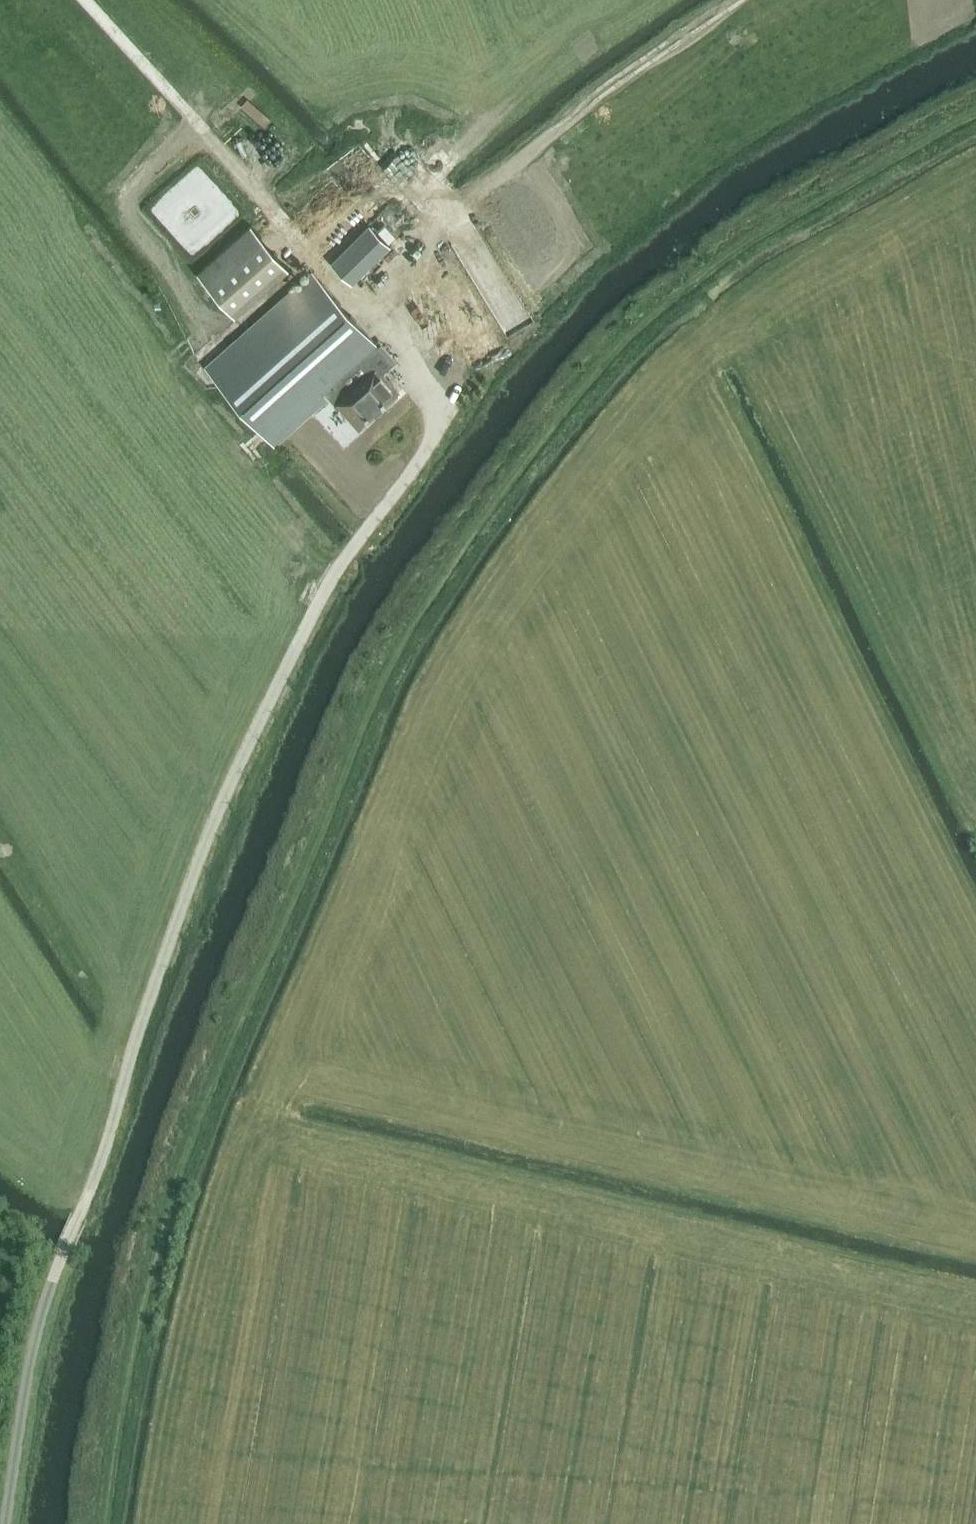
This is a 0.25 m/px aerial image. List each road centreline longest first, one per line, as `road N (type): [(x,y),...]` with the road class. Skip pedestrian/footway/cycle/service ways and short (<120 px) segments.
road 1 (track): [(357,301),(586,107),(739,0)]
road 2 (track): [(270,205),(85,0)]

